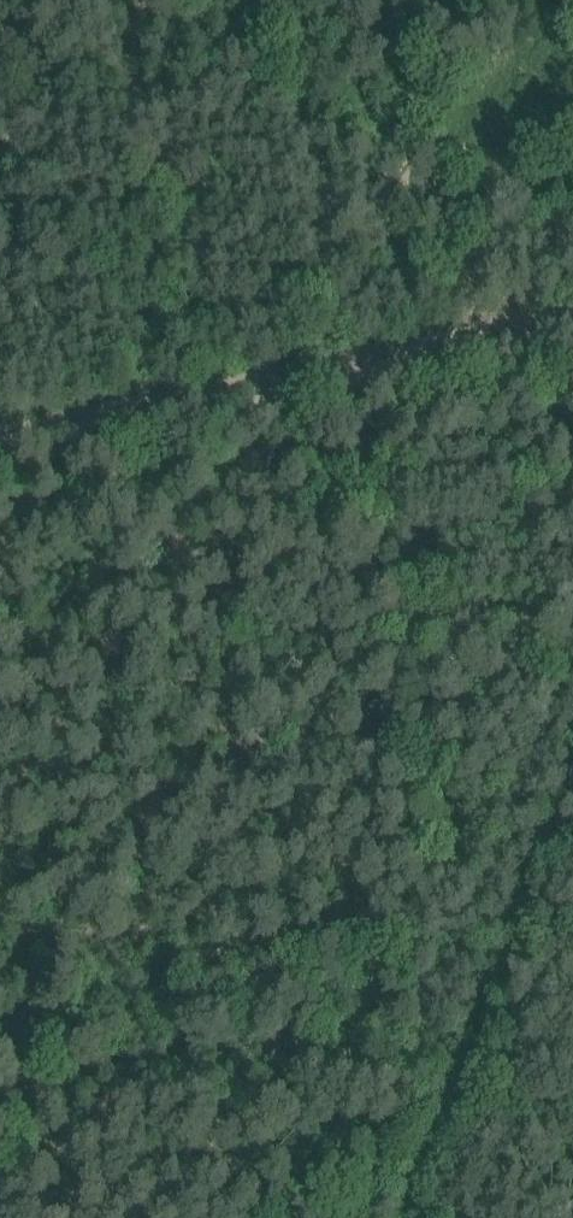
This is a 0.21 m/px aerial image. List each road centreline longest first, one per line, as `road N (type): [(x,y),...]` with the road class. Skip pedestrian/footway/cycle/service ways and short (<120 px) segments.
road 1 (track): [(572,783),(399,1217)]
road 2 (track): [(475,342),(441,157)]
road 3 (track): [(572,1108),(443,1094)]

